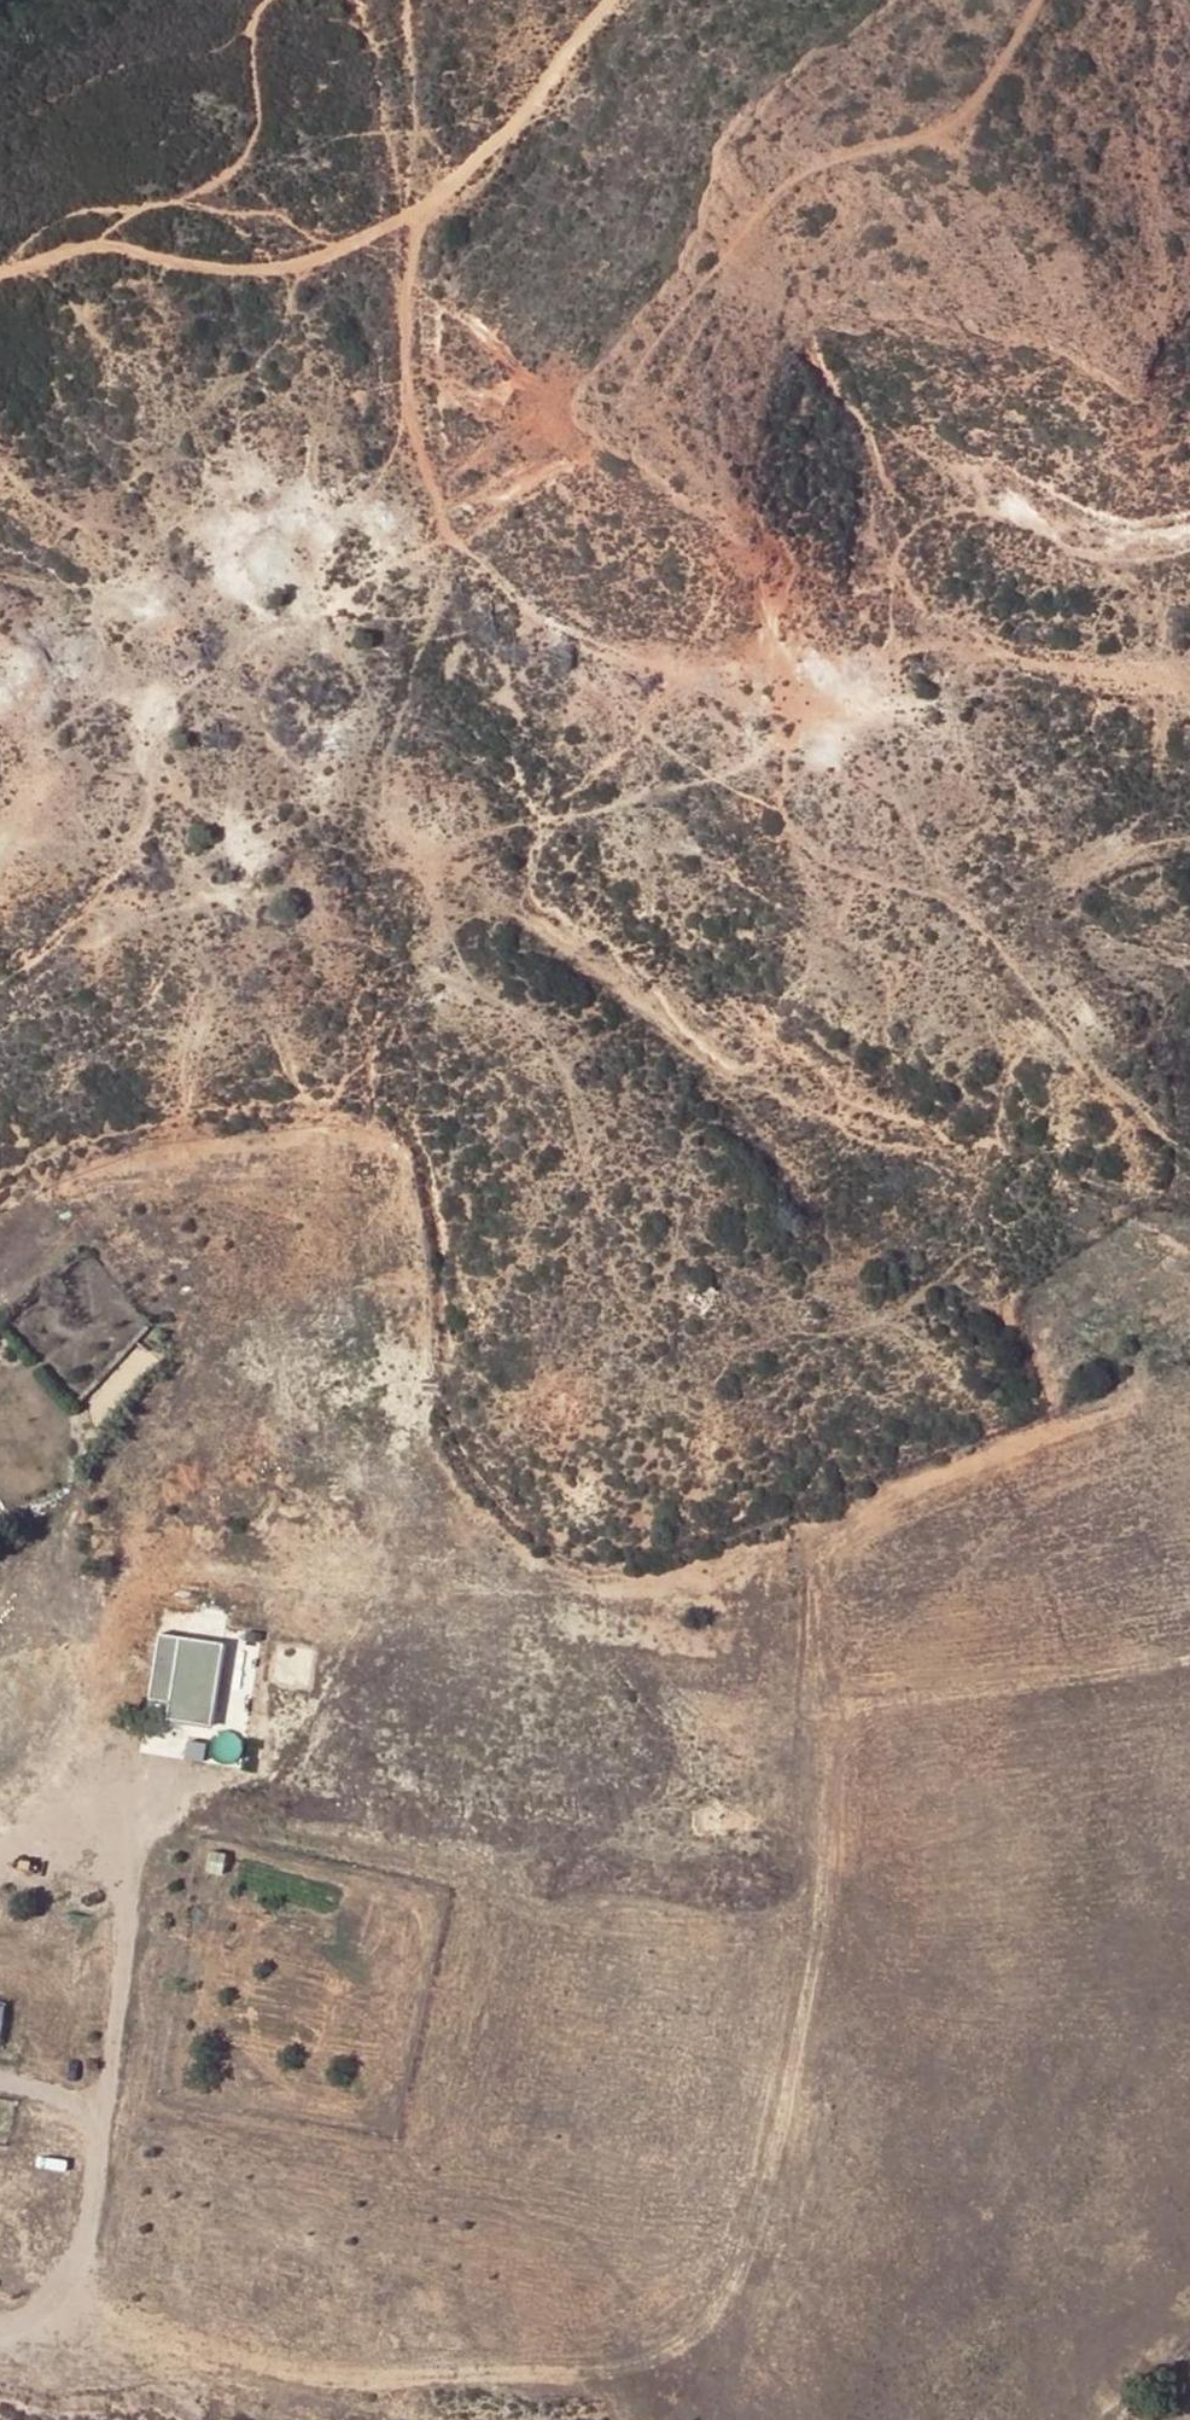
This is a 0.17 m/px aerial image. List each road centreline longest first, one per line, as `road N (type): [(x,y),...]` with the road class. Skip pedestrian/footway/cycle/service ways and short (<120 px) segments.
road 1 (track): [(1032,0),(1018,31),(950,115),(824,164),(779,201),(765,240),(768,277),(788,294)]
road 2 (track): [(262,0),(259,106),(232,166),(208,190),(0,291)]

